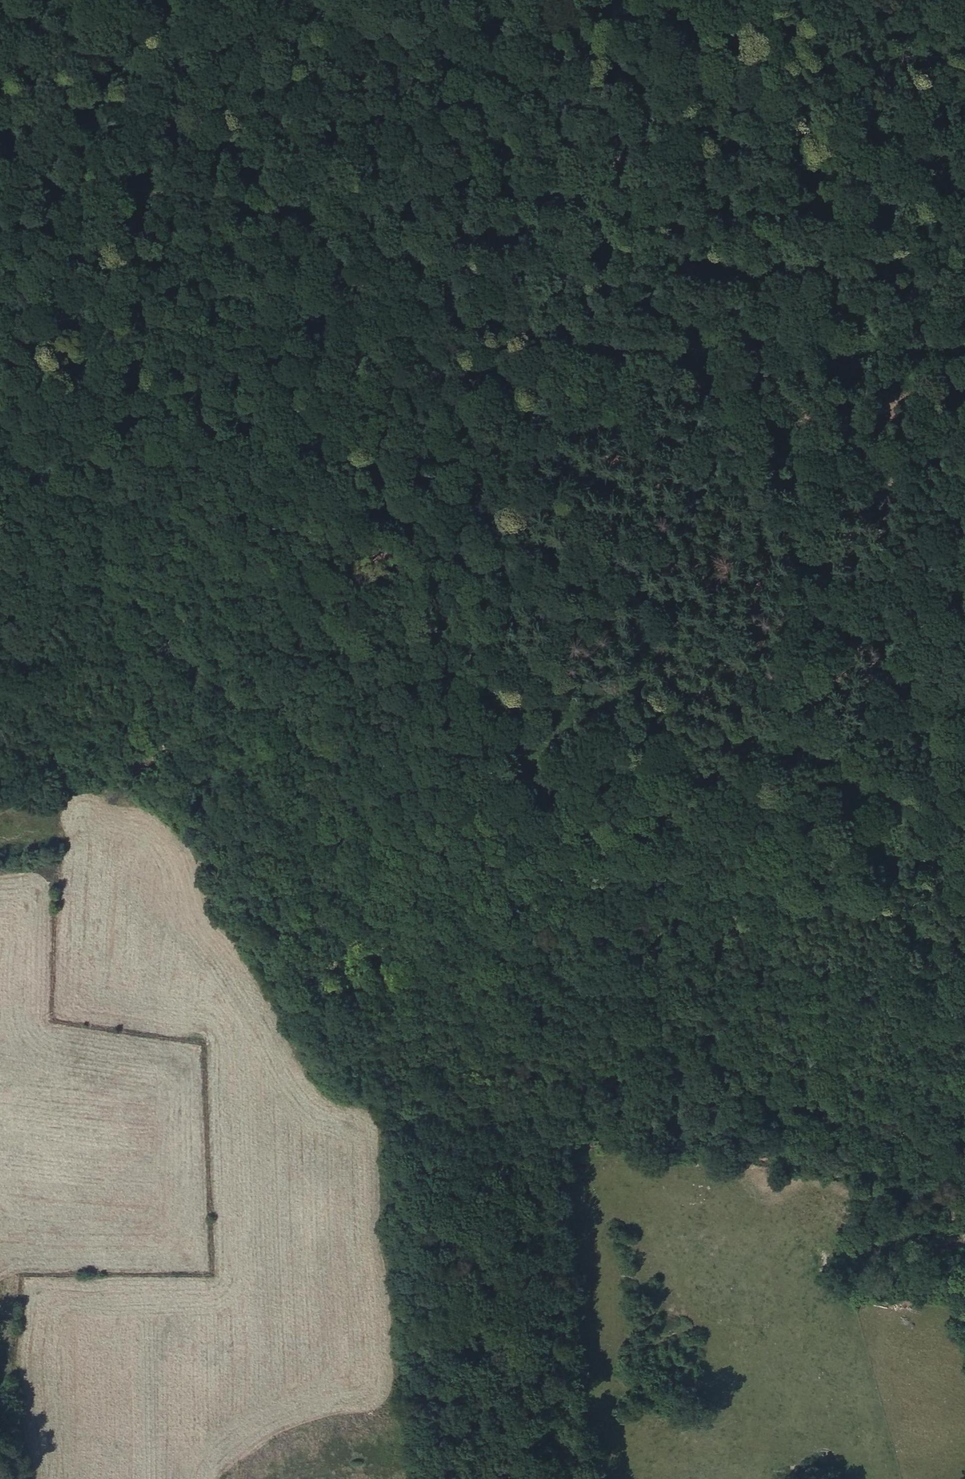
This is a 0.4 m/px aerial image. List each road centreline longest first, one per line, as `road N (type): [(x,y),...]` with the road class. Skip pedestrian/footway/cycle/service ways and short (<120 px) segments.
road 1 (track): [(0,764),(69,744),(116,744),(161,771),(211,812),(324,975),(383,1026),(435,1055),(514,1080),(558,1080),(686,1053),(741,1056),(834,1080),(964,1166)]

